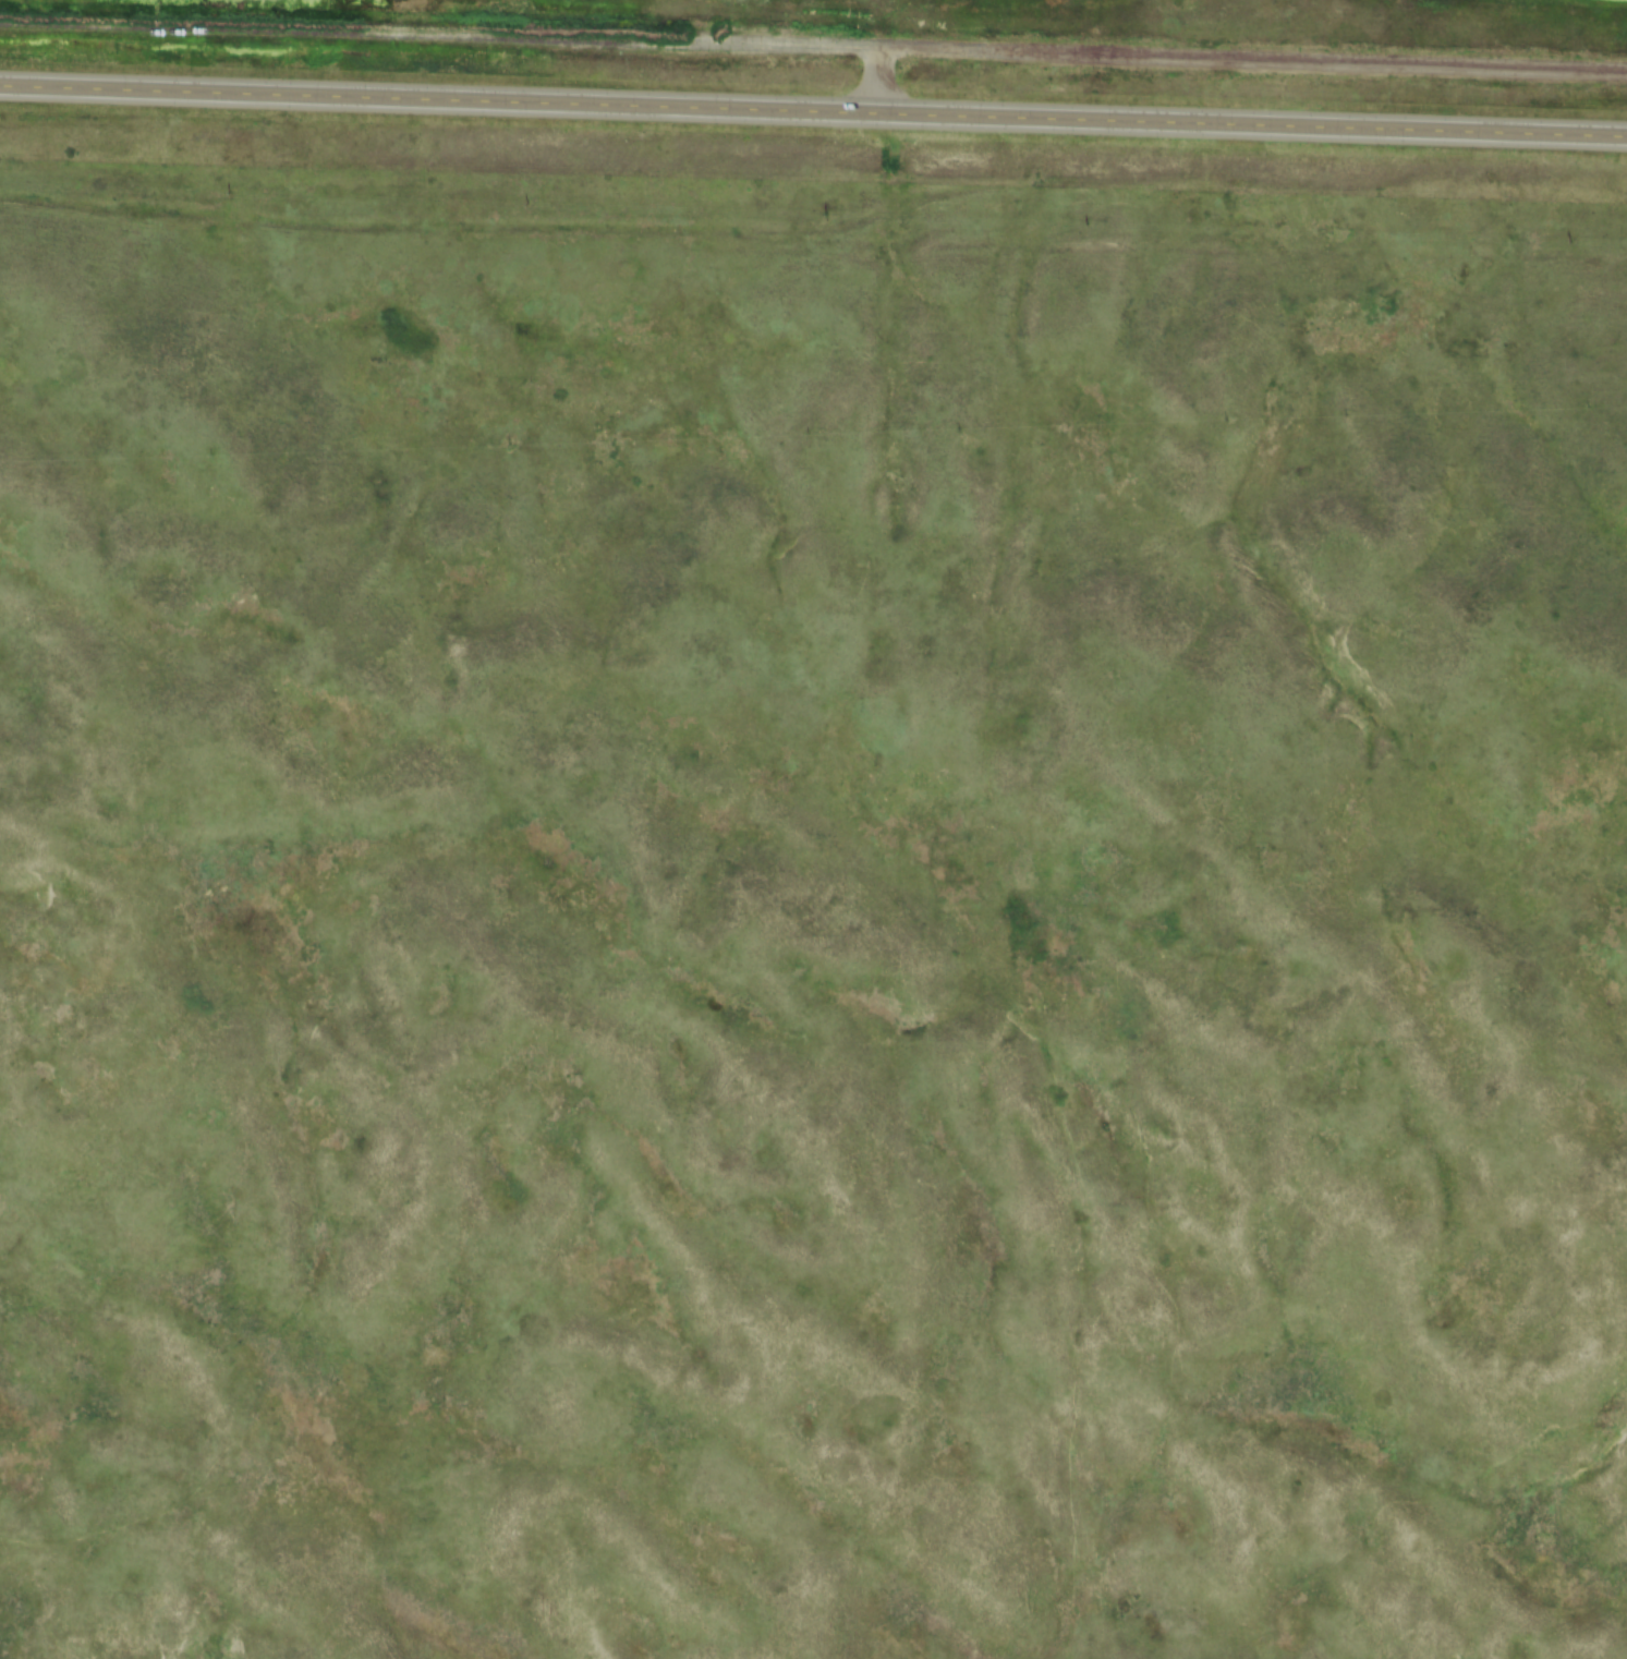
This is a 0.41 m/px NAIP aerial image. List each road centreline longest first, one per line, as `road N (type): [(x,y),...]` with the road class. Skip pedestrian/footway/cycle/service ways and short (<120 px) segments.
road 1 (primary): [(0,82),(1626,133)]

